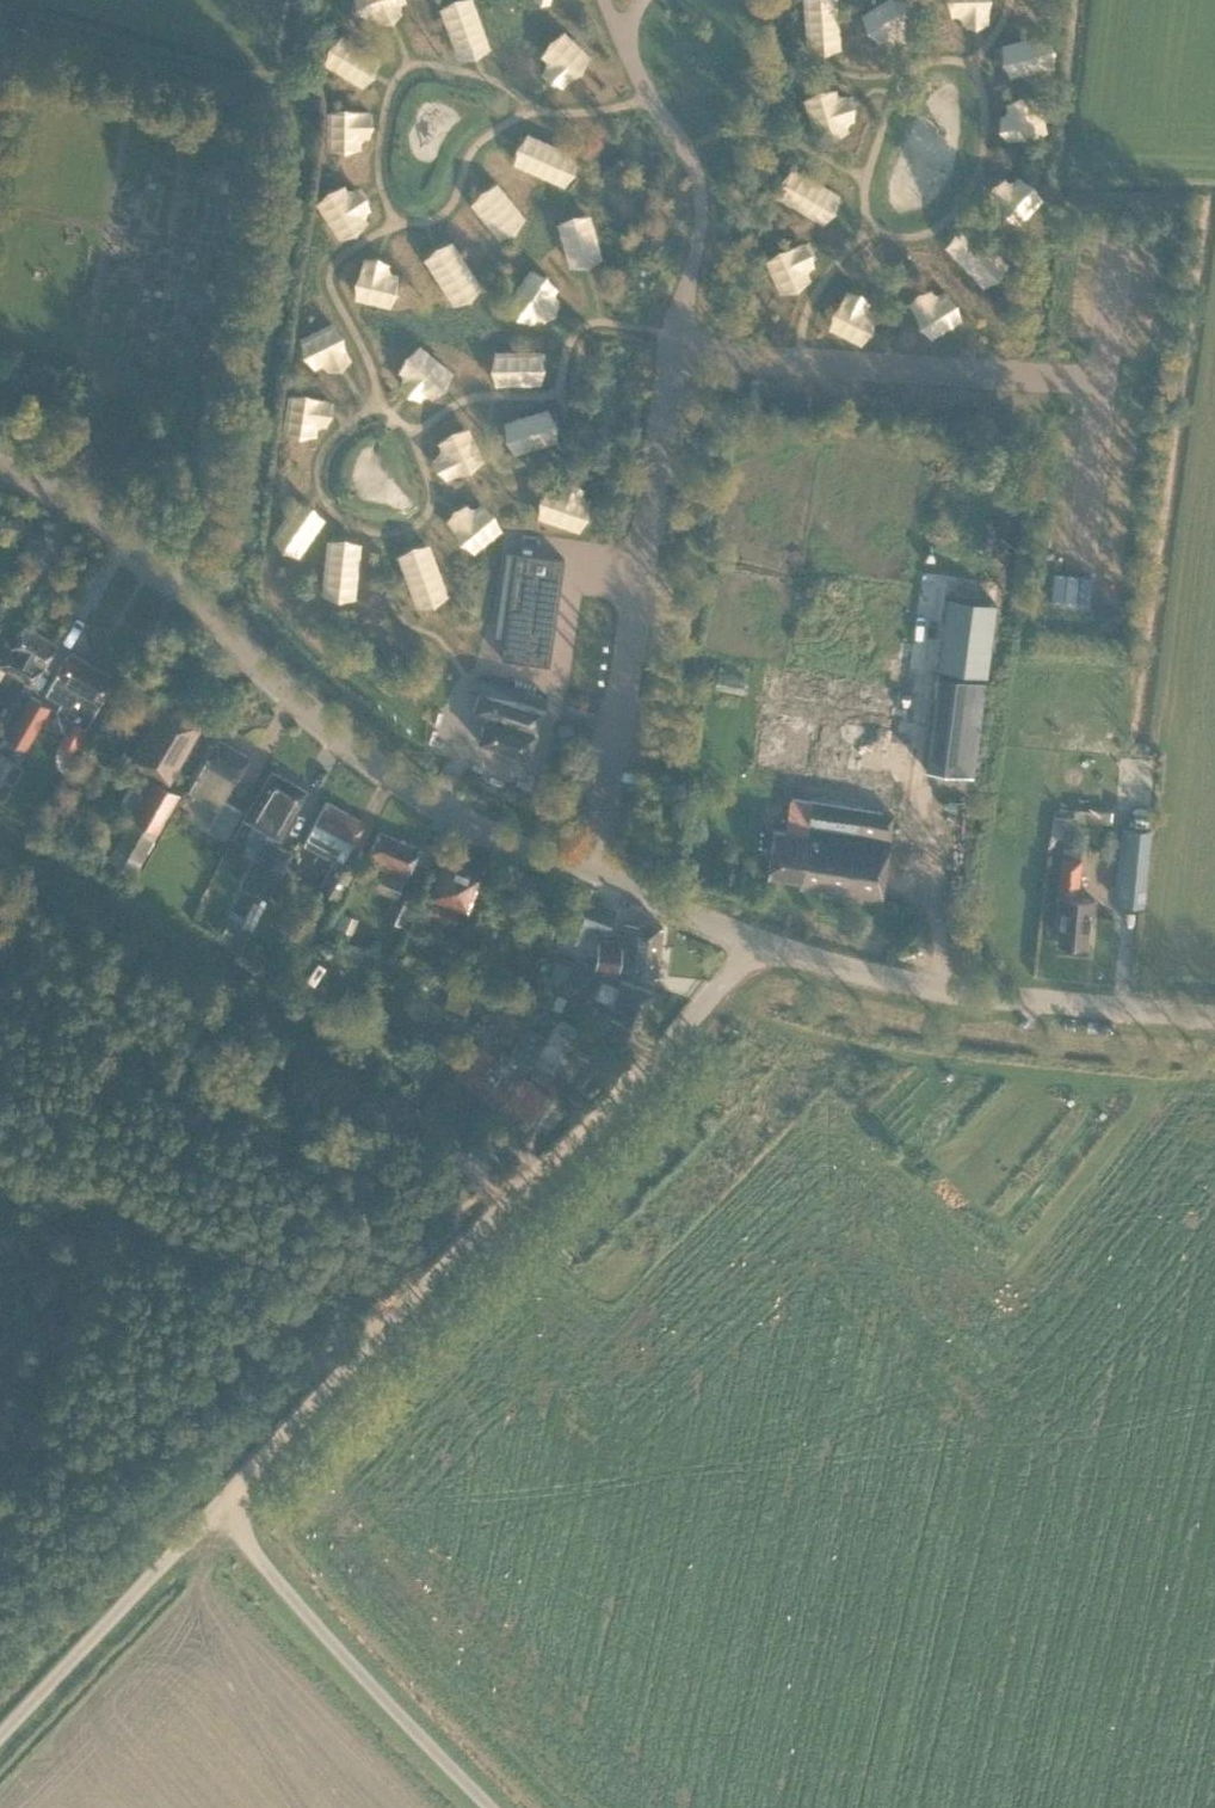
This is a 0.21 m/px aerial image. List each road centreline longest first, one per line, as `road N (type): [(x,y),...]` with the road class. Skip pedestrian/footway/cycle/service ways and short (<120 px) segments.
road 1 (tertiary): [(761,939),(452,810),(306,704),(130,535),(84,502),(0,467)]
road 2 (unclassified): [(215,1504),(761,939)]
road 3 (tertiary): [(1214,1014),(929,982),(761,939)]
road 4 (unclassified): [(493,1807),(215,1504)]
road 5 (unclassified): [(215,1504),(0,1734)]

